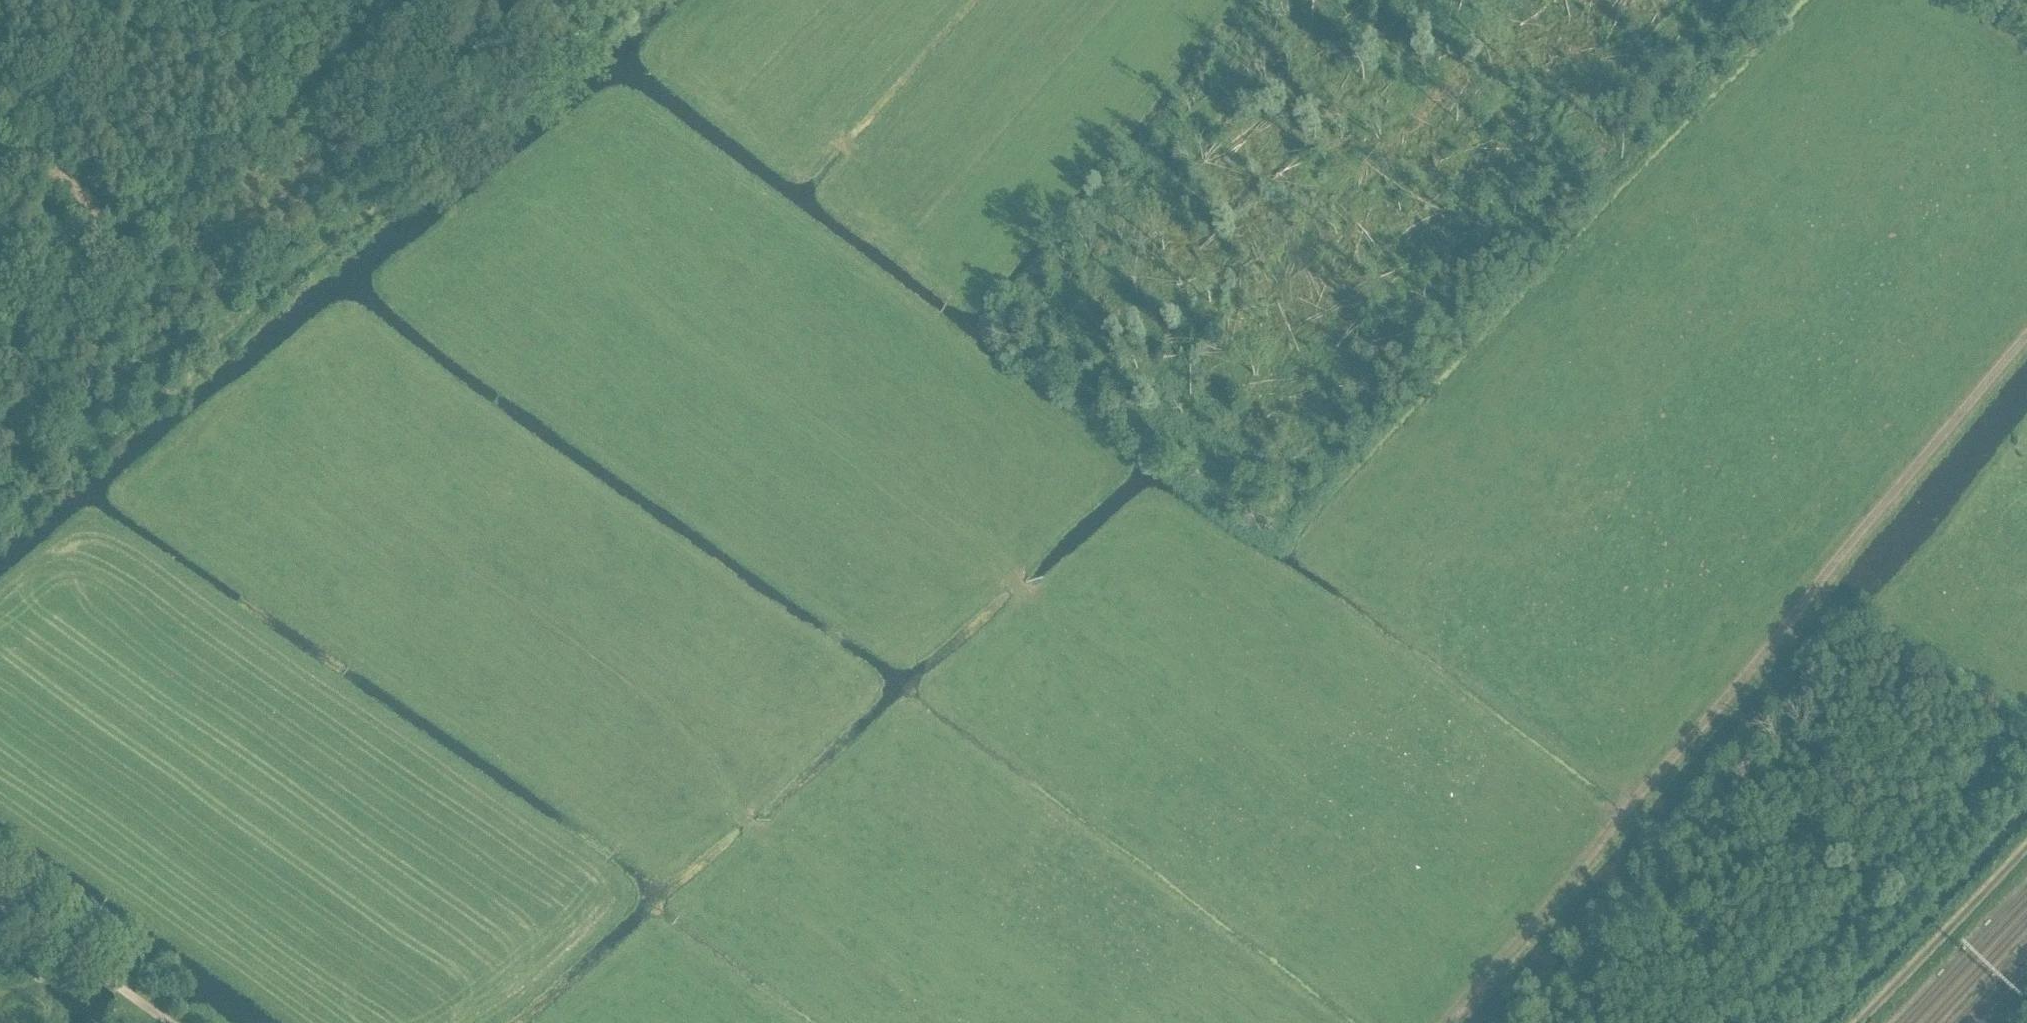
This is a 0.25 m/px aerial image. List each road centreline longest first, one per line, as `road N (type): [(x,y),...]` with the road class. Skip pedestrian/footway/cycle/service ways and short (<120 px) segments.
road 1 (track): [(2026,339),(1450,1022)]
road 2 (track): [(1866,1022),(2026,851)]

